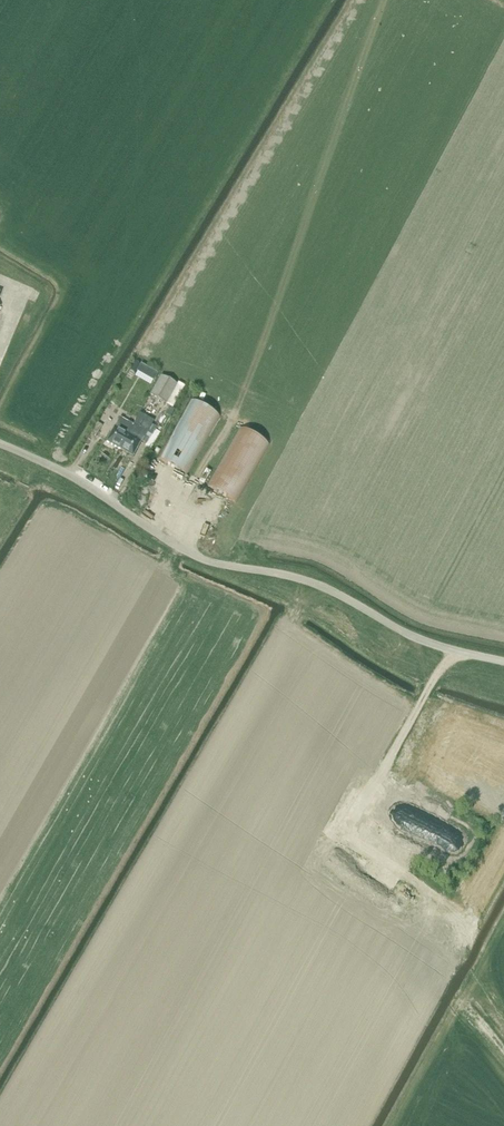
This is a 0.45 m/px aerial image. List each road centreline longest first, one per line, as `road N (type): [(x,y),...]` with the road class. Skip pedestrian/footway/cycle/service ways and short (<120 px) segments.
road 1 (unclassified): [(503,662),(413,636),(312,582),(208,561),(83,482),(0,443)]
road 2 (track): [(503,1024),(482,996),(470,922),(390,867),(367,835),(383,775),(440,670),(459,652)]

